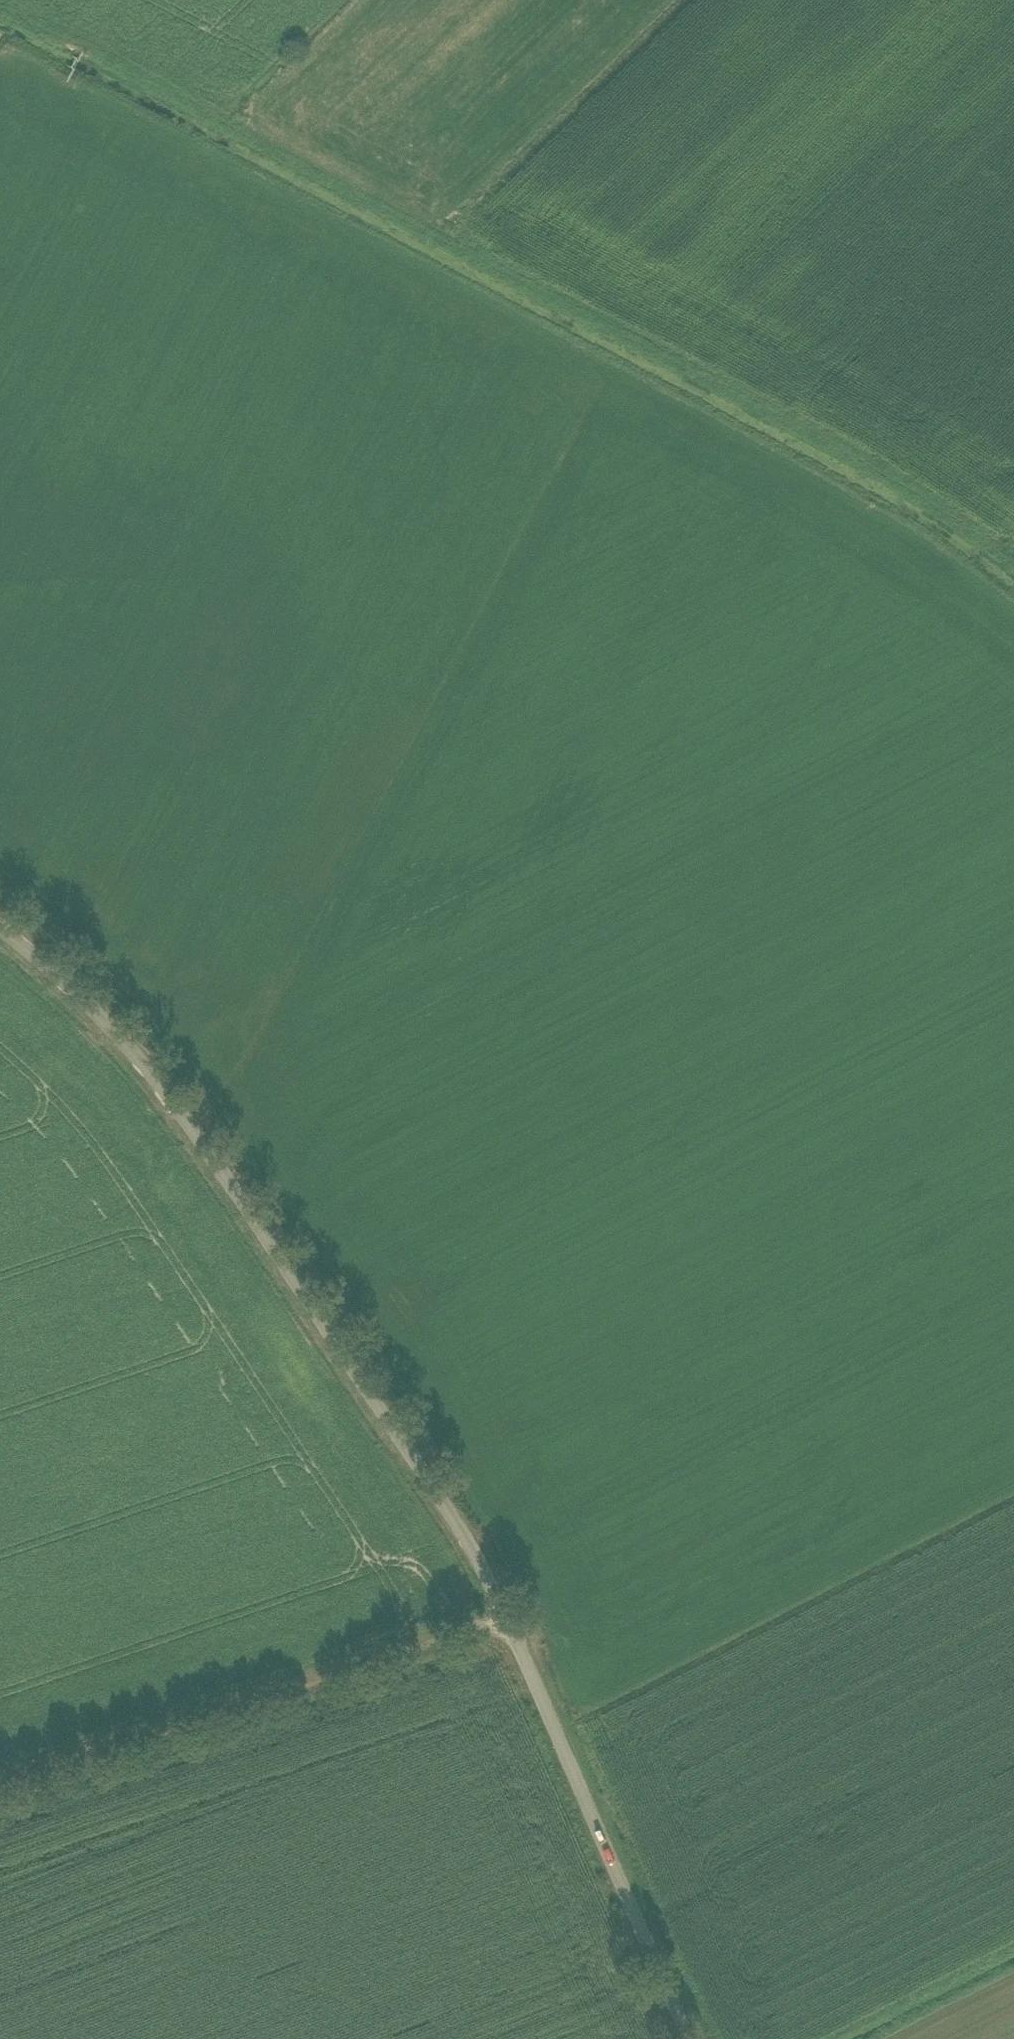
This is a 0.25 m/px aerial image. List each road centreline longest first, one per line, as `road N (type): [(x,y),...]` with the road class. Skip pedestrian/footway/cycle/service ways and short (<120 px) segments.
road 1 (unclassified): [(0,909),(91,985),(164,1060),(515,1596),(704,2038)]

